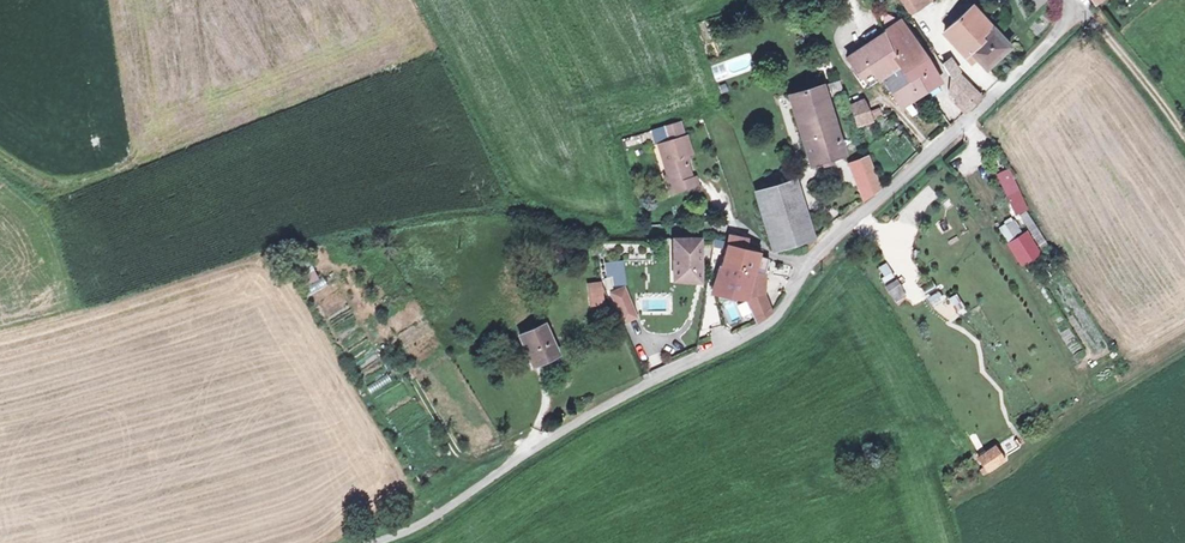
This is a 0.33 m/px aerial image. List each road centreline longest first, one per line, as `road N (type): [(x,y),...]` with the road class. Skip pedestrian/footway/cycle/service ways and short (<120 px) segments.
road 1 (unclassified): [(384,542),(591,415),(767,325),(811,261)]
road 2 (unclassified): [(811,261),(1056,38),(1066,0)]
road 3 (track): [(1184,138),(1104,31),(1066,1)]
road 4 (residential): [(811,261),(765,252),(730,226),(670,226)]

